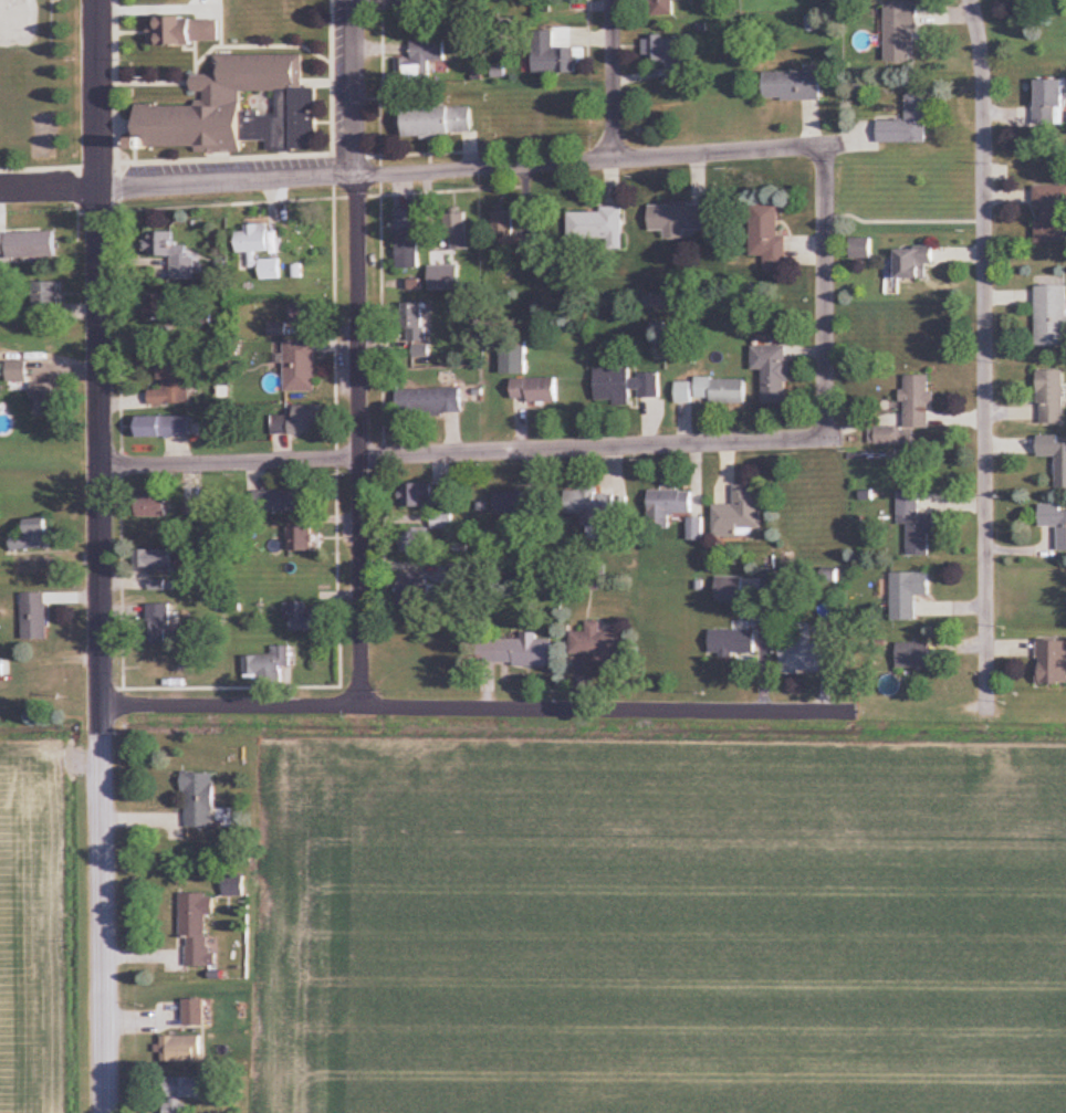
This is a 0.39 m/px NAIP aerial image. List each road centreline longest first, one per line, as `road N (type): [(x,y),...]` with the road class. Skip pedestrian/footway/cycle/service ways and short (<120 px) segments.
road 1 (residential): [(103,704),(859,713)]
road 2 (residential): [(100,186),(822,150)]
road 3 (residential): [(103,464),(821,437)]
road 4 (residential): [(986,711),(986,153),(972,0)]
road 5 (residential): [(363,707),(356,0)]
road 6 (tertiary): [(103,704),(96,0)]
road 7 (residential): [(821,437),(822,150)]
road 8 (tertiary): [(105,985),(103,704)]
road 9 (residential): [(615,158),(613,0)]
road 10 (tertiary): [(106,1112),(105,985)]

